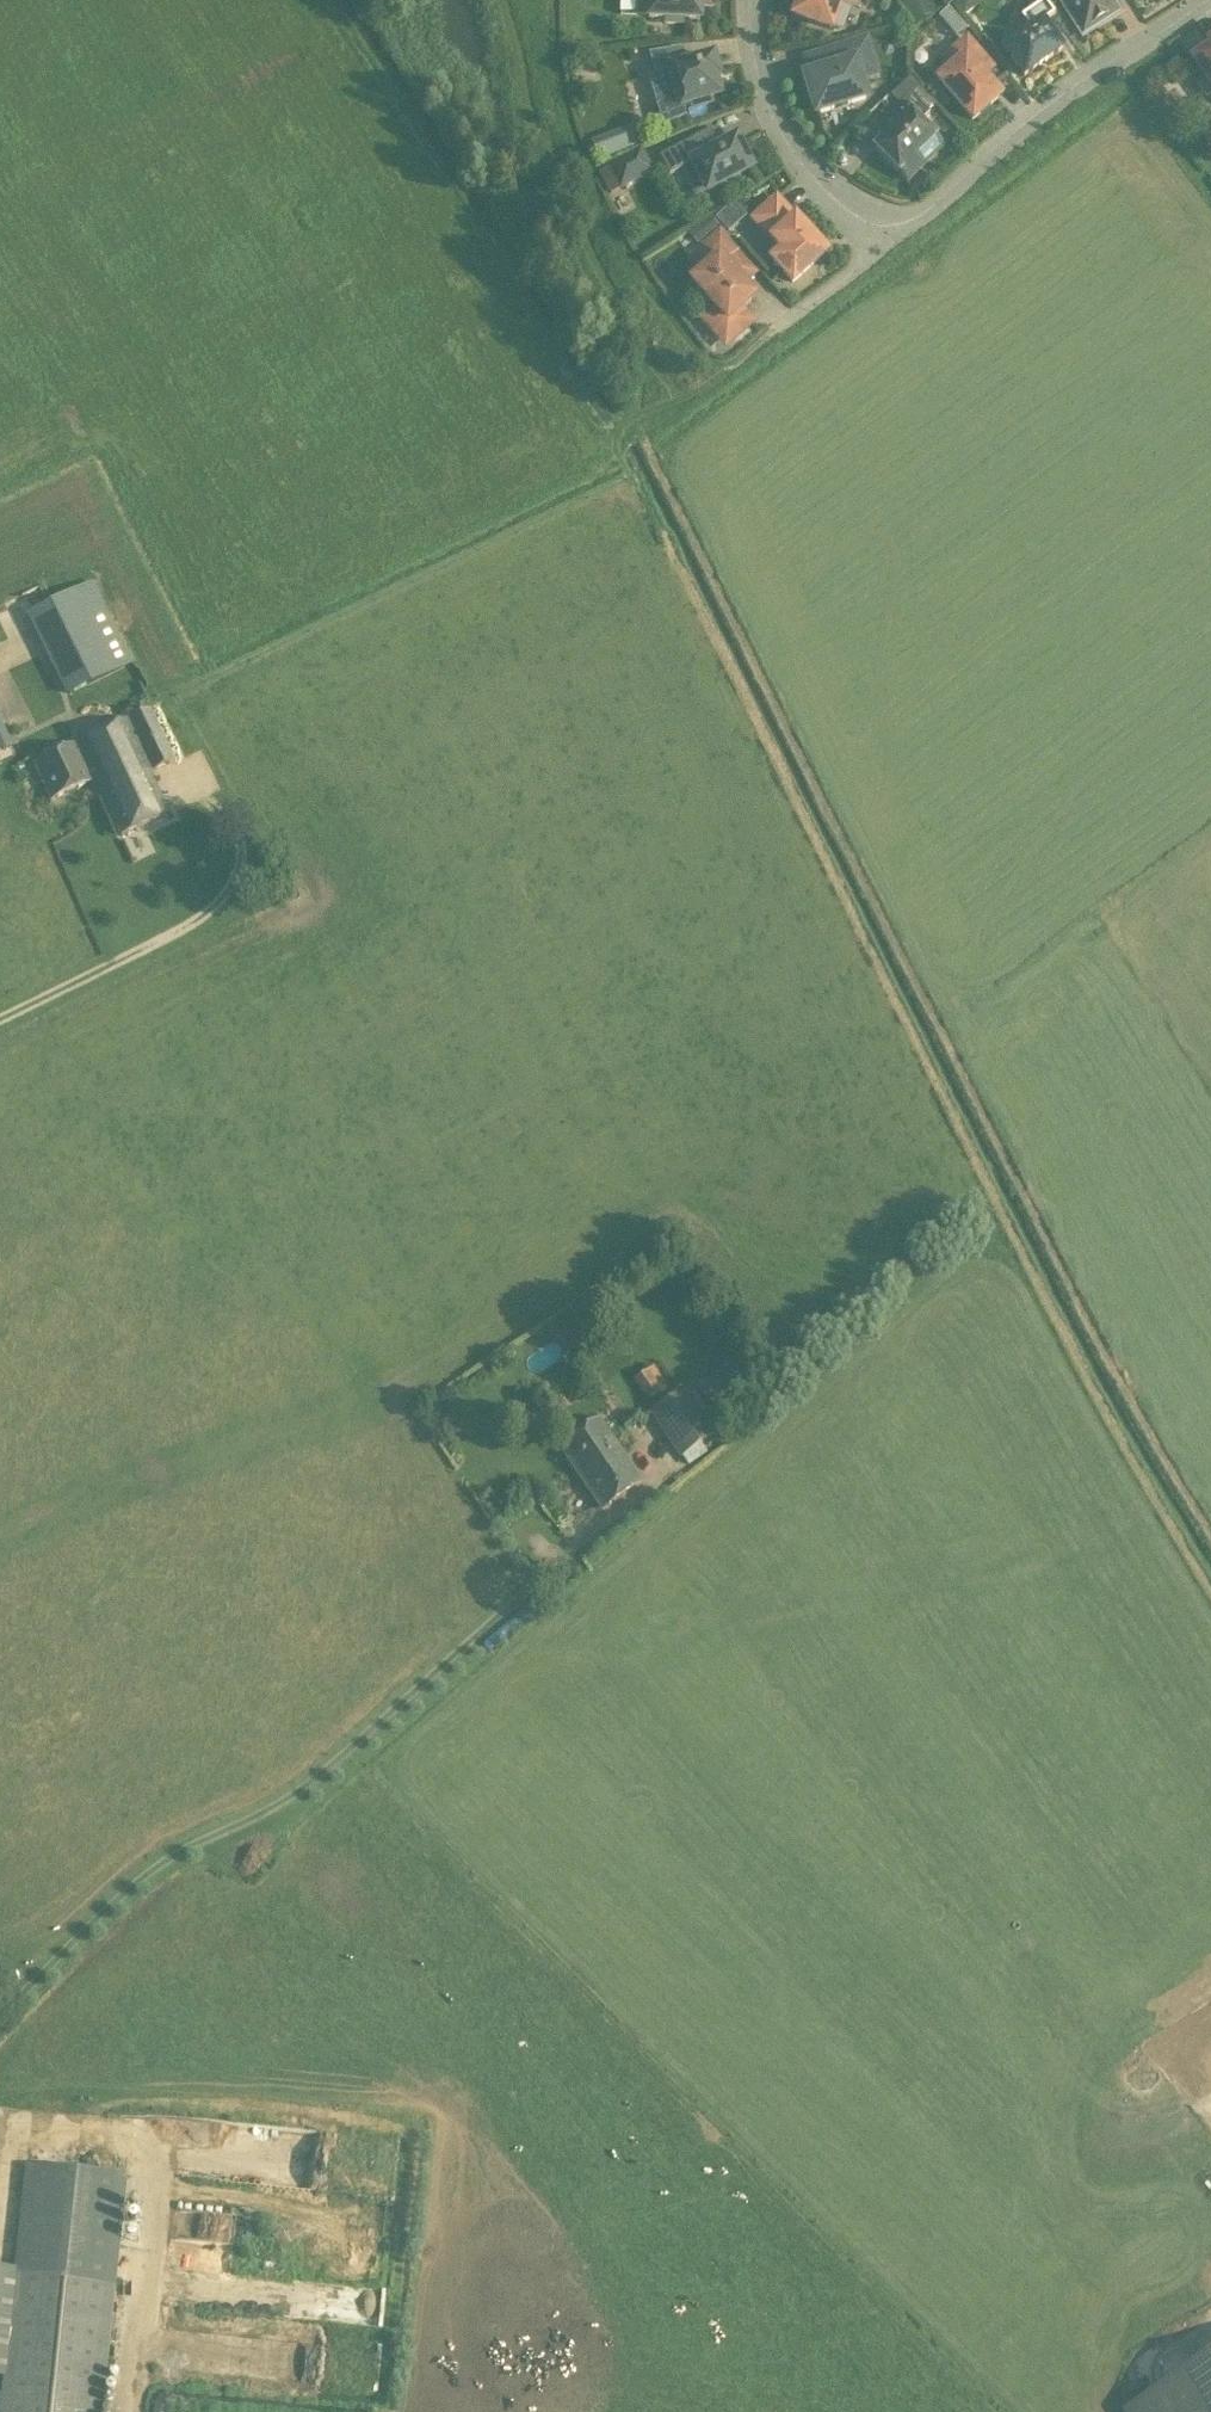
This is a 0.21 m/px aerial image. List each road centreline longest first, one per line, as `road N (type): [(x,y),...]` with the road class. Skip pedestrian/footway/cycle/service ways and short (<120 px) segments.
road 1 (residential): [(878,227),(908,225),(1053,106),(1208,0)]
road 2 (residential): [(747,0),(766,104),(794,158),(852,216),(878,227)]
road 3 (residential): [(878,227),(876,255),(775,329)]

